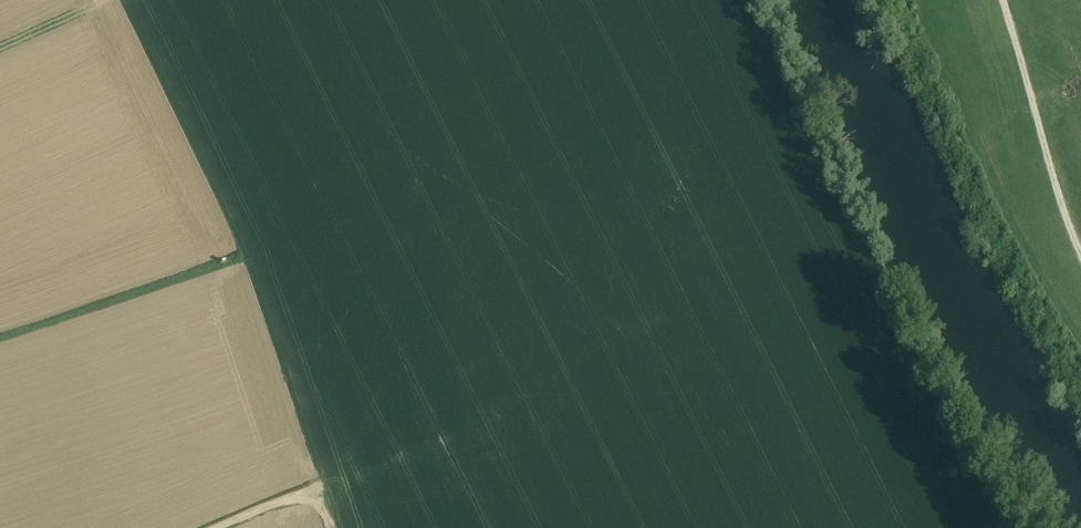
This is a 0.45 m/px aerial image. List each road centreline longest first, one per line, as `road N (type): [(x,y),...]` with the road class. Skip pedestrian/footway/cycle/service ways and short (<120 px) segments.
road 1 (track): [(1002,0),(1080,252)]

